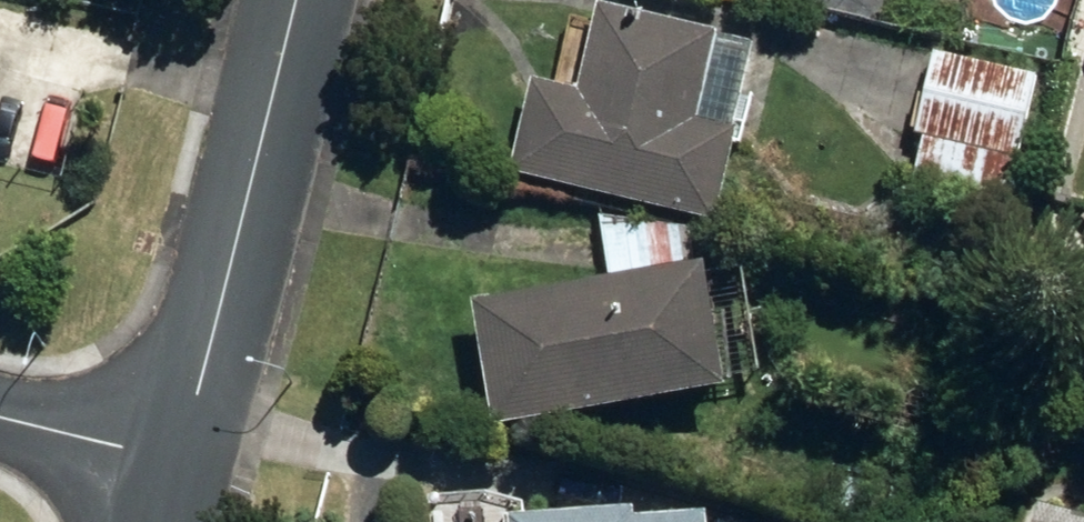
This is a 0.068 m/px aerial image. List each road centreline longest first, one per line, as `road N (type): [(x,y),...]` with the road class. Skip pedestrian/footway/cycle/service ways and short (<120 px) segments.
road 1 (residential): [(175,459),(291,0)]
road 2 (residential): [(0,415),(175,459)]

